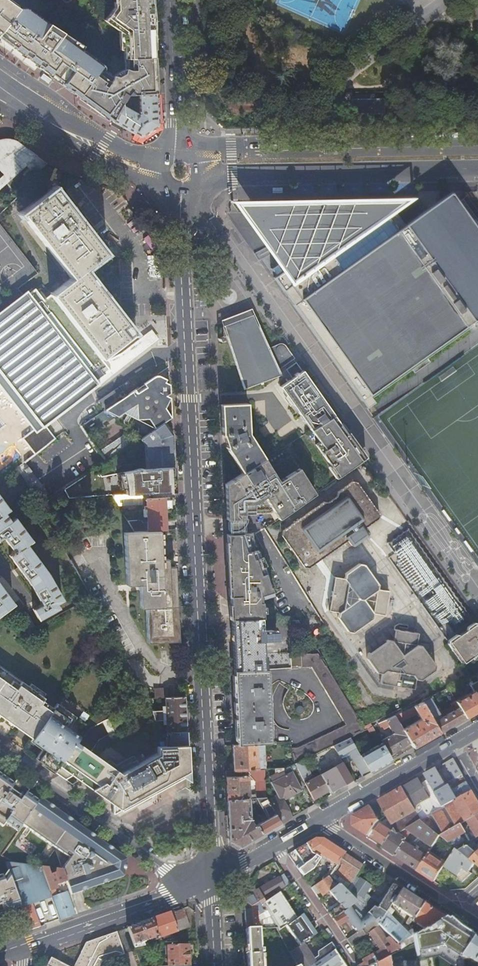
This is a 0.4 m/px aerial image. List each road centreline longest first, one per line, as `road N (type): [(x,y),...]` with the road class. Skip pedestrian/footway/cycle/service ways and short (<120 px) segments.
road 1 (secondary): [(212,882),(183,195)]
road 2 (primary): [(477,142),(232,146),(197,154)]
road 3 (primary): [(204,174),(477,169)]
road 4 (residential): [(193,887),(0,751)]
road 5 (primary): [(157,169),(112,155),(12,95)]
road 6 (residential): [(454,908),(318,820)]
road 7 (secondary): [(41,942),(193,887)]
road 8 (secondary): [(318,820),(452,743)]
road 9 (secondary): [(179,148),(172,0)]
road 10 (residential): [(273,846),(354,965)]

